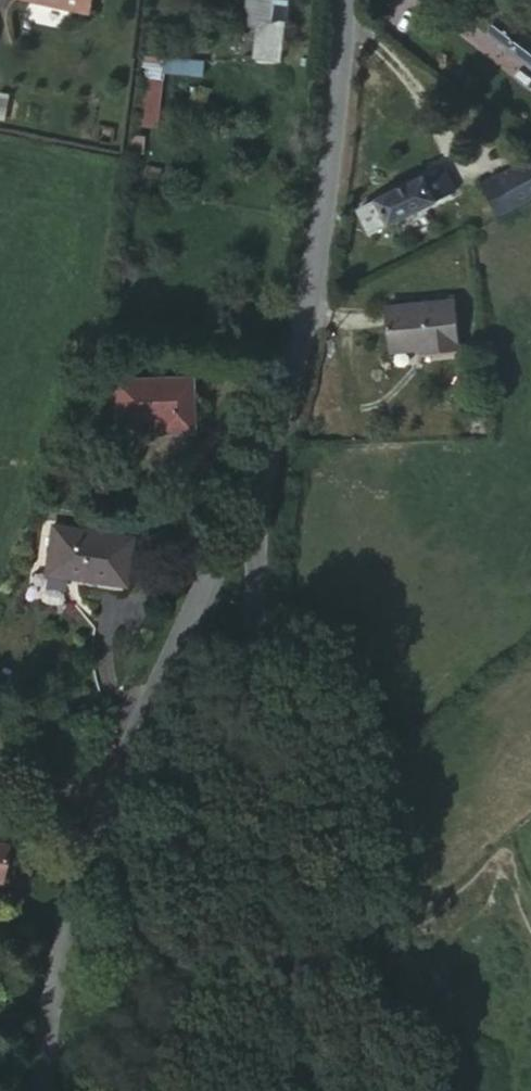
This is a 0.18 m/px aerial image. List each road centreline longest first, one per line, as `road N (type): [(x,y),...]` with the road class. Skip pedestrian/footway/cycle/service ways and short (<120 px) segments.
road 1 (tertiary): [(227,567),(273,428),(334,0)]
road 2 (tertiary): [(27,1090),(48,900),(83,771),(227,567)]
road 3 (unclassified): [(227,567),(251,795),(301,1090)]

